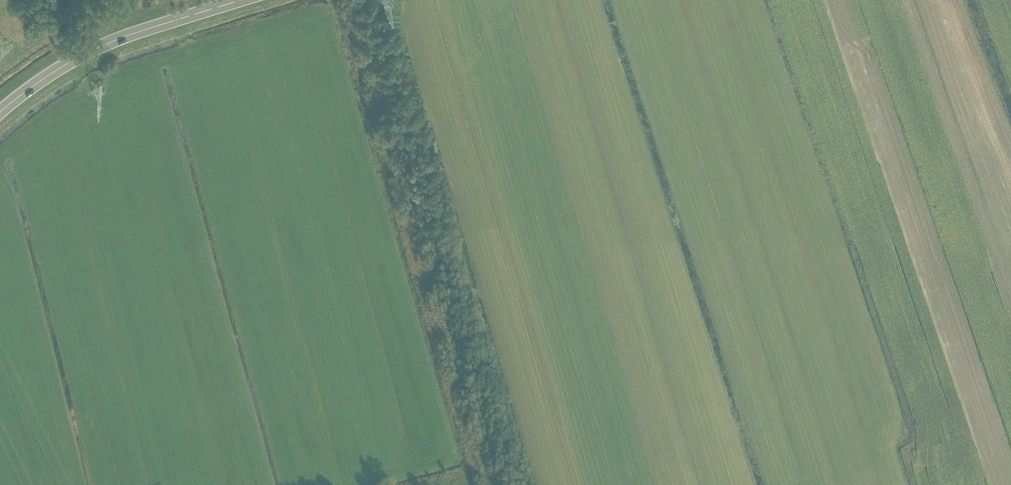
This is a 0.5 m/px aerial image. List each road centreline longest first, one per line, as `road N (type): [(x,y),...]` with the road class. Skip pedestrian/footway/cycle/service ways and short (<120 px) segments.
road 1 (secondary): [(0,112),(104,45),(240,0)]

